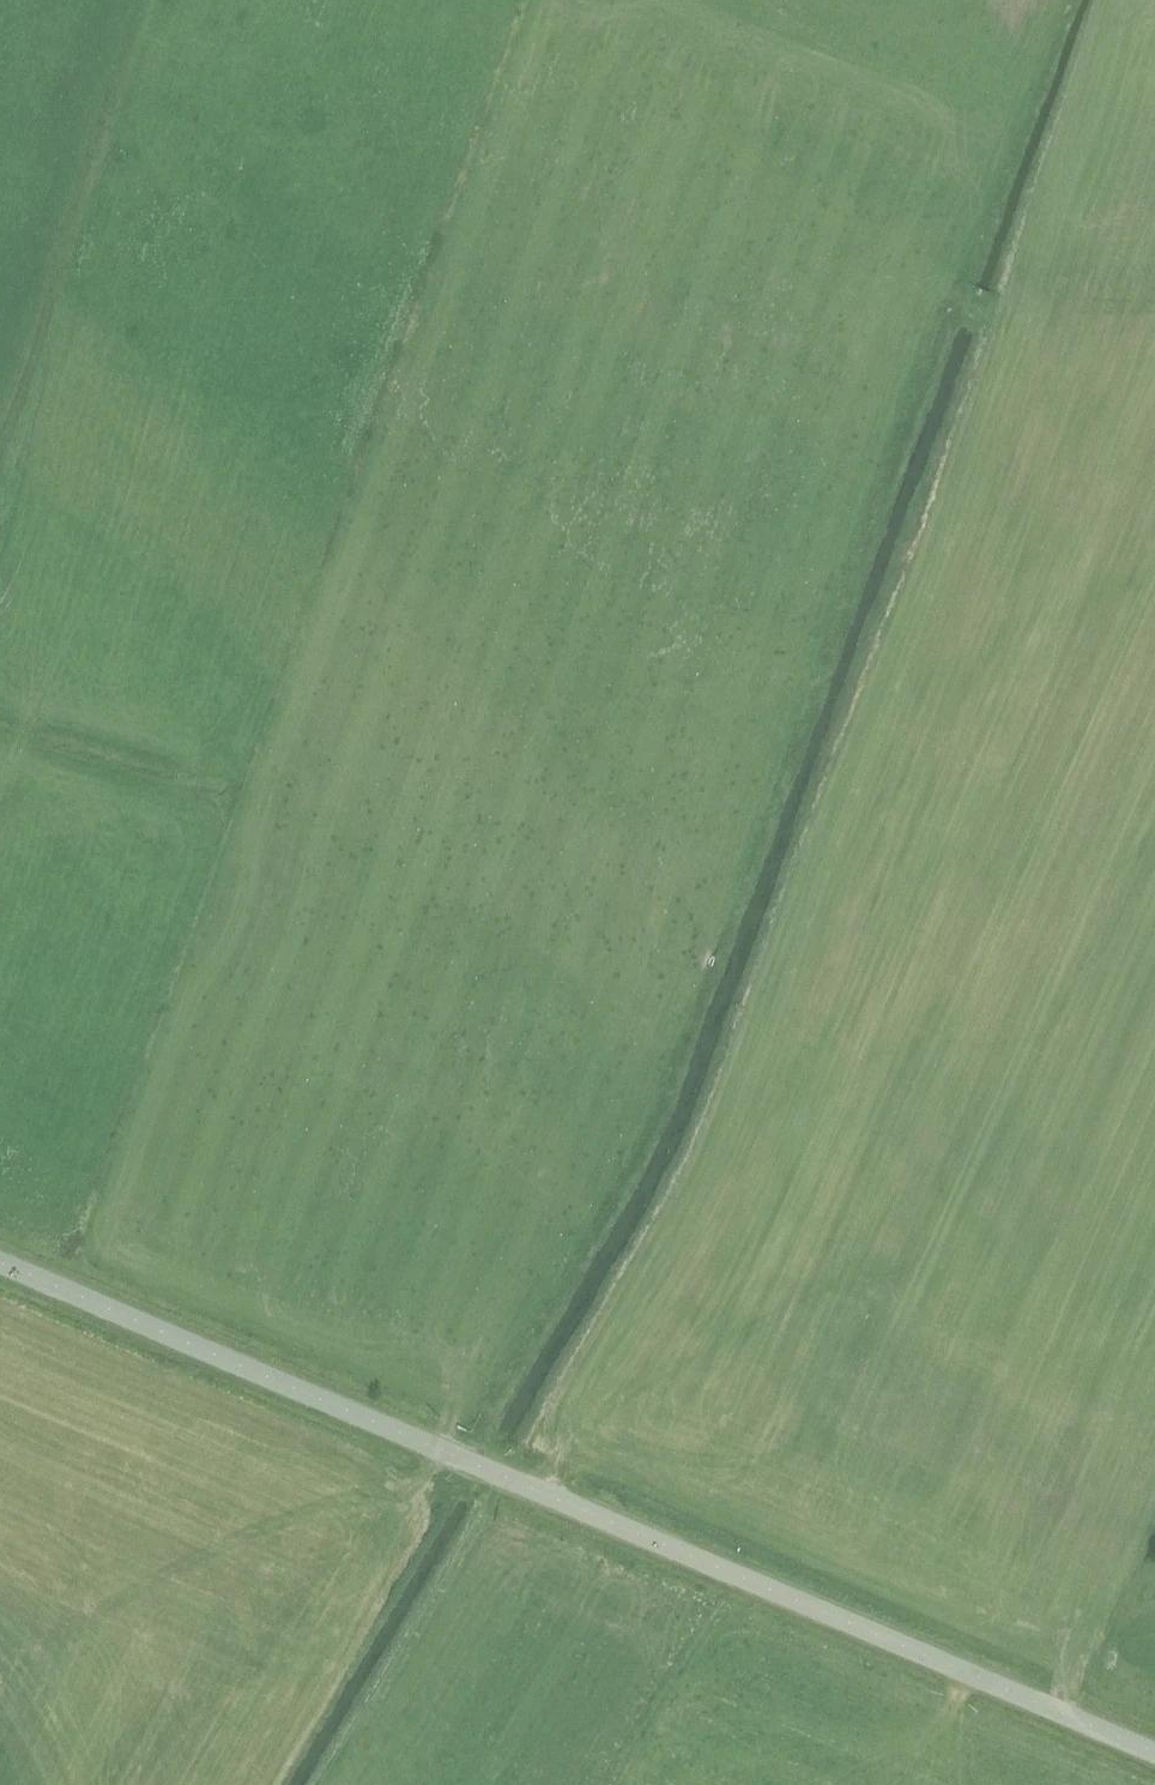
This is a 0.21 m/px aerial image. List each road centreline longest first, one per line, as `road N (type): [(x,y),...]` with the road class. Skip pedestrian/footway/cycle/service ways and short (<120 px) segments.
road 1 (unclassified): [(1154,1743),(0,1264)]

